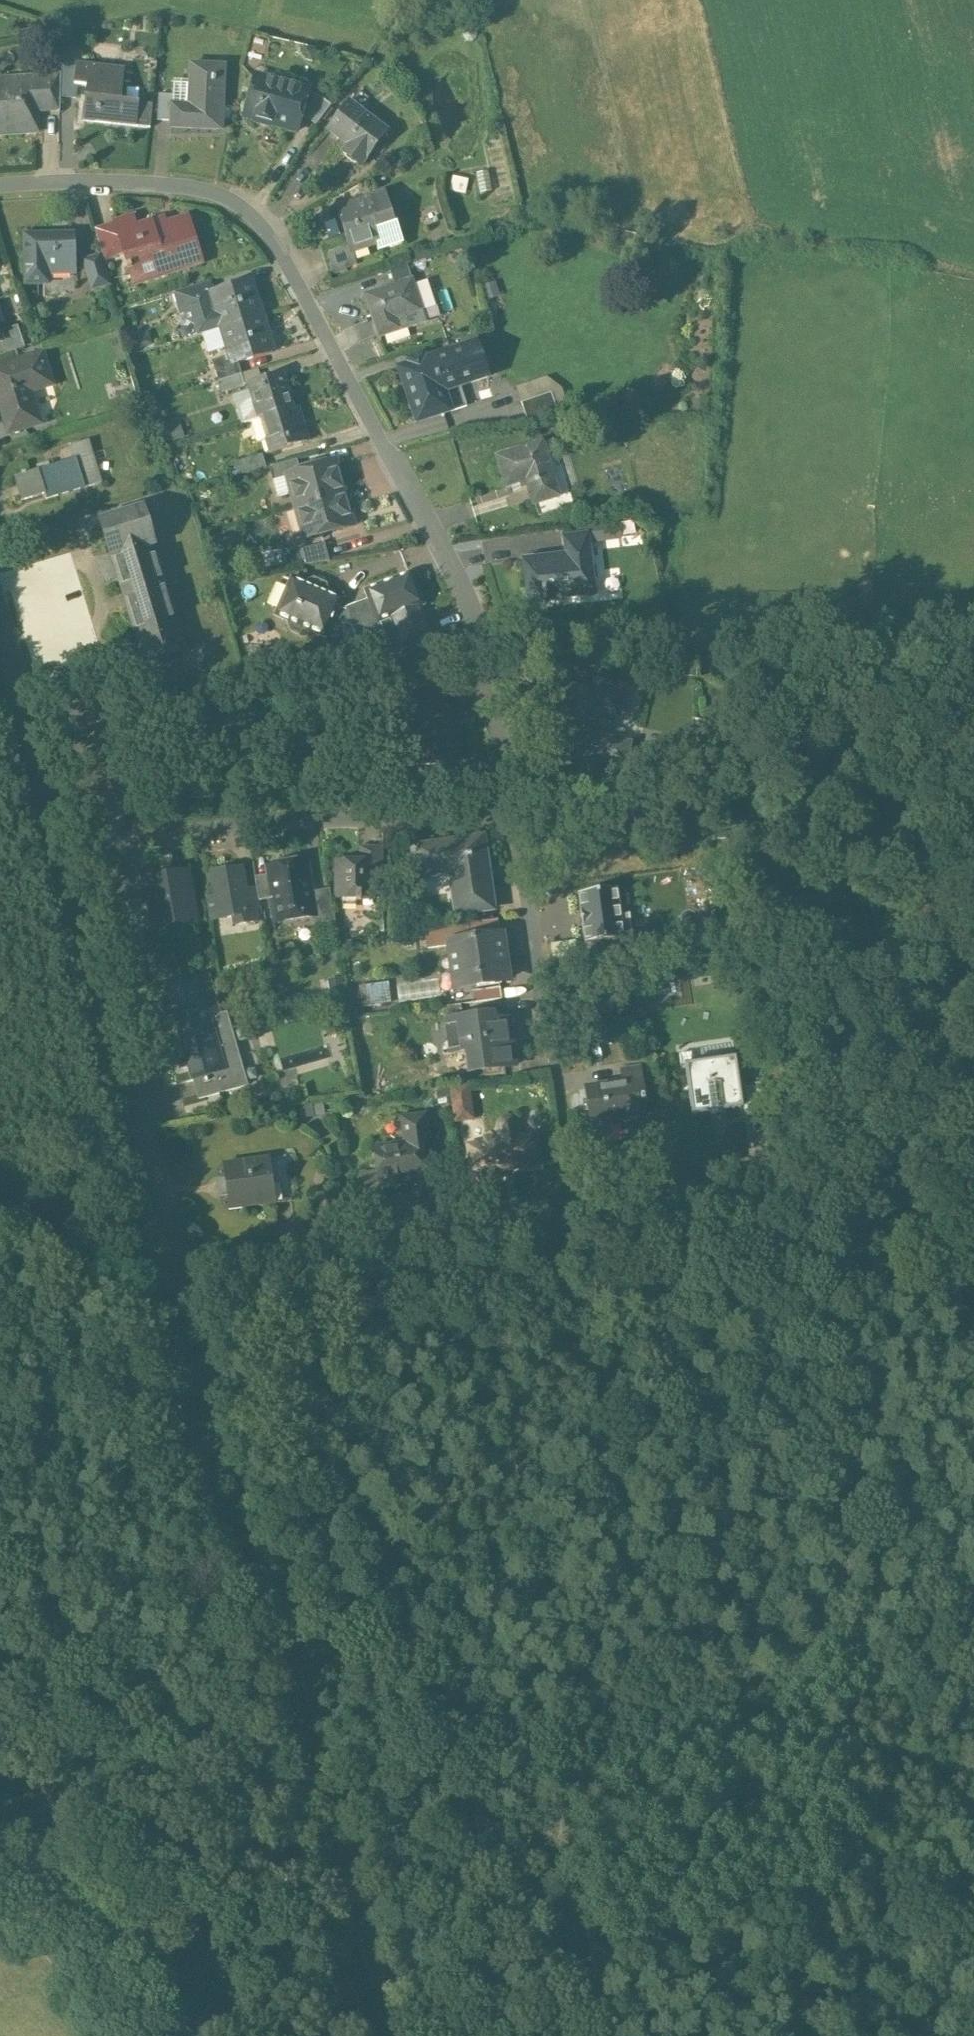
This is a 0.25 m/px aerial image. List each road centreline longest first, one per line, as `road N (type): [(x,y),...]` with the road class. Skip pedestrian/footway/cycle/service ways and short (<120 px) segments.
road 1 (unclassified): [(518,810),(463,584),(286,256),(227,196),(148,184),(0,181)]
road 2 (unclassified): [(186,1272),(404,2035)]
road 3 (unclassified): [(65,846),(239,818),(518,810)]
road 4 (unclassified): [(65,846),(186,1272)]
road 5 (unclassified): [(576,1216),(518,810)]
road 6 (residential): [(576,1216),(973,1161)]
road 7 (residential): [(186,1272),(576,1216)]
road 8 (unclassified): [(0,625),(65,846)]
road 9 (track): [(0,1867),(155,2035)]
road 10 (track): [(186,1272),(143,1285),(0,1258)]

